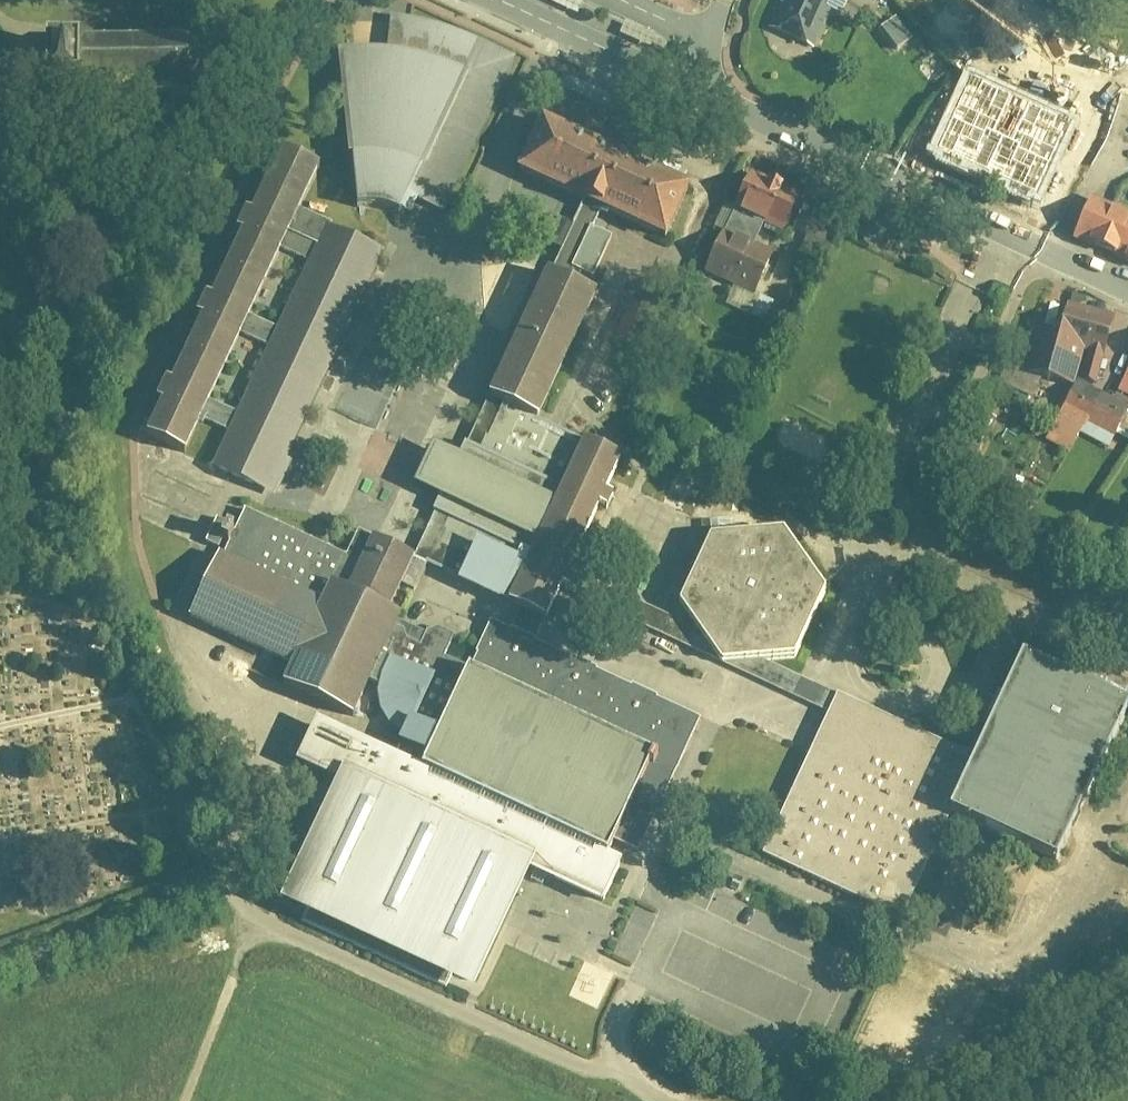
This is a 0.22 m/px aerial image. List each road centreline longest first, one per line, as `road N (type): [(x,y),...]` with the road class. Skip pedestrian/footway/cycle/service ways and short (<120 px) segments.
road 1 (residential): [(693,89),(1127,290)]
road 2 (residential): [(503,0),(693,89)]
road 3 (residential): [(1127,1021),(979,1100)]

